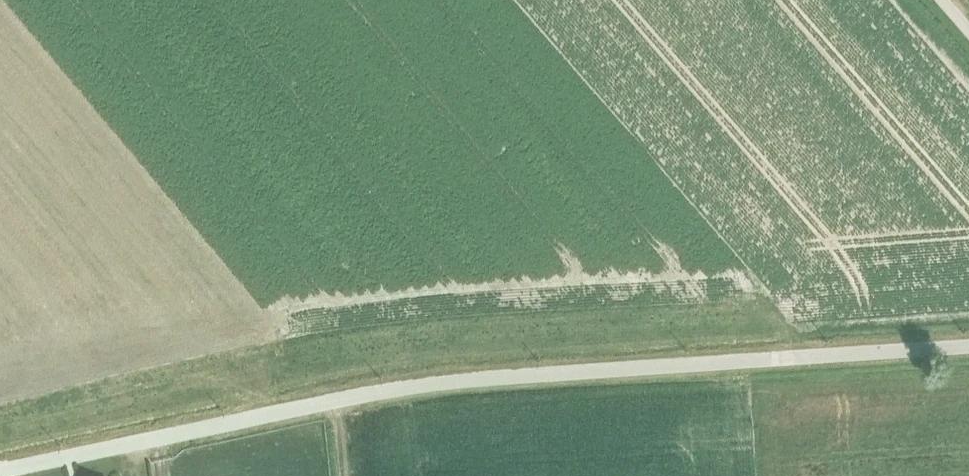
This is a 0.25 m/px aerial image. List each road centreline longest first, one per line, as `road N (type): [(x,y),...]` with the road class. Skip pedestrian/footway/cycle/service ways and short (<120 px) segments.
road 1 (unclassified): [(0,470),(480,379),(968,350)]

